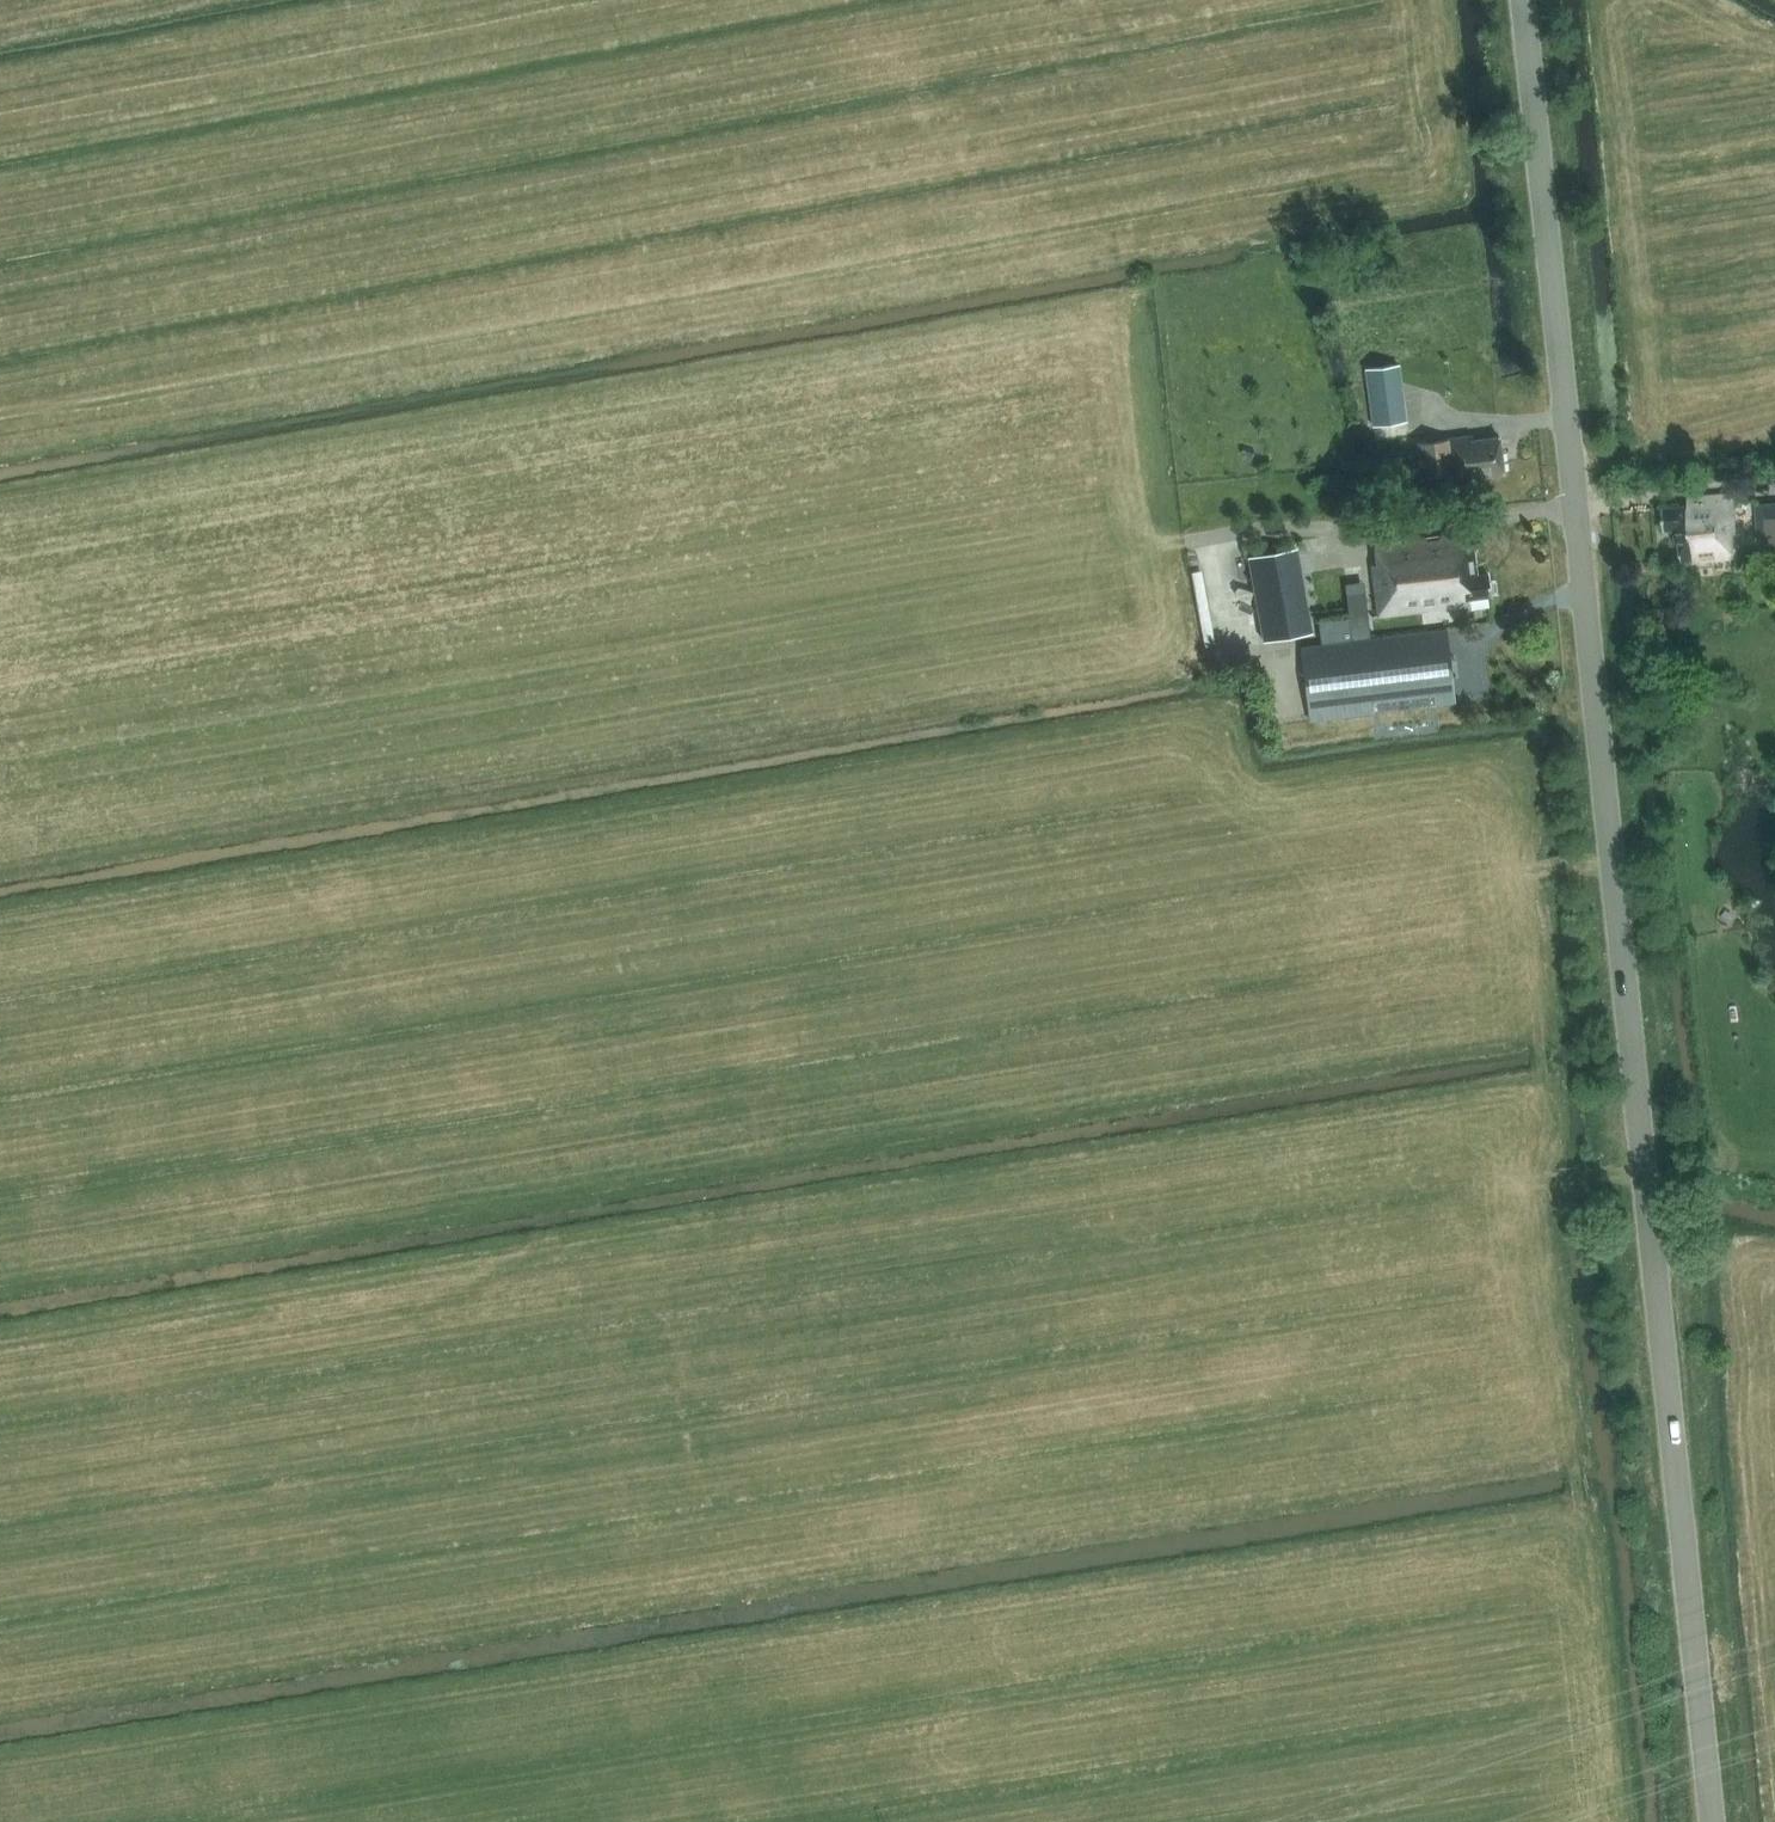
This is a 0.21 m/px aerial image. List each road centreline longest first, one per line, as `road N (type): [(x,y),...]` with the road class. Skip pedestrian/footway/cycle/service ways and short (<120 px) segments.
road 1 (tertiary): [(1716,1821),(1643,1200),(1522,0)]

